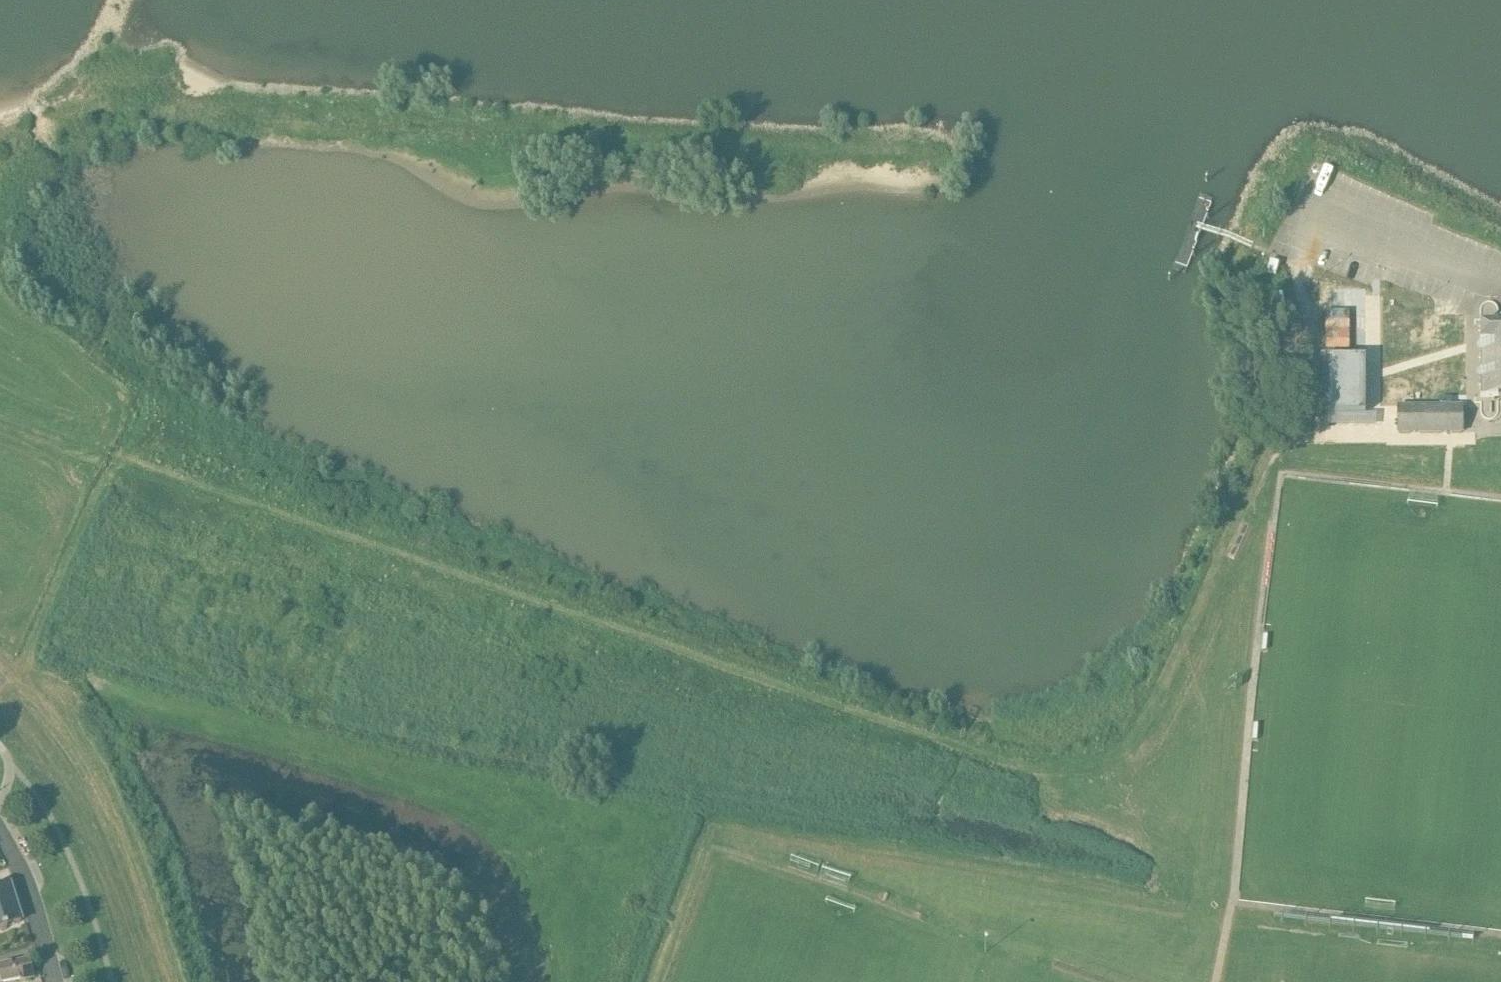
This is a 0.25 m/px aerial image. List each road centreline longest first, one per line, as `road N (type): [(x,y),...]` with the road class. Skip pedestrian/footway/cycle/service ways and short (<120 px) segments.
road 1 (residential): [(54,981),(27,886),(0,833)]

